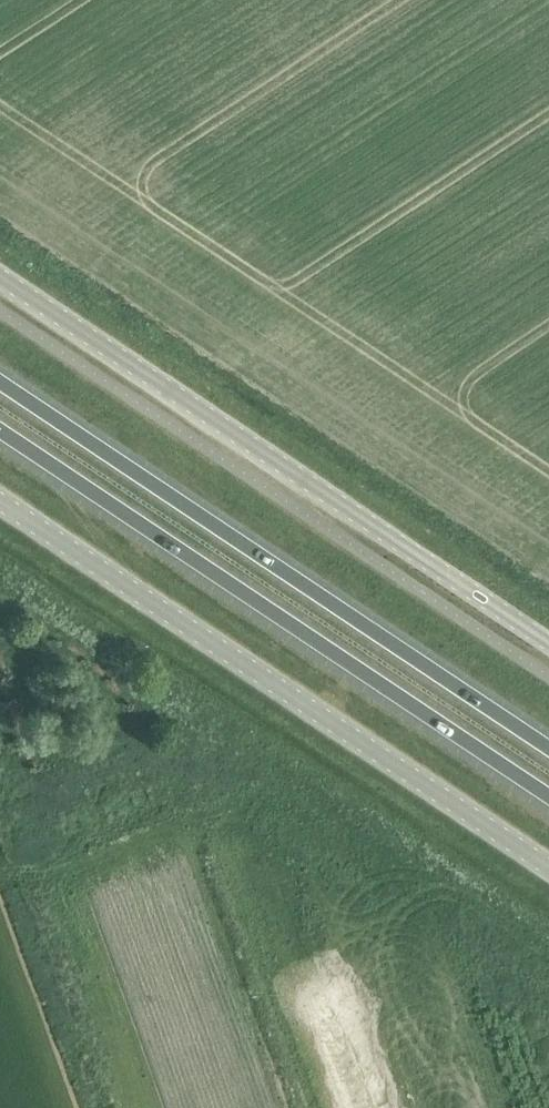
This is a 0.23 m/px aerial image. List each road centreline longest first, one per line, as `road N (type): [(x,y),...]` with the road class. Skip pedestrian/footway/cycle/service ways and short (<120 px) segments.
road 1 (trunk): [(548,746),(0,378)]
road 2 (tertiary): [(0,277),(548,643)]
road 3 (trunk): [(0,437),(548,803)]
road 4 (unclassified): [(0,502),(548,867)]

